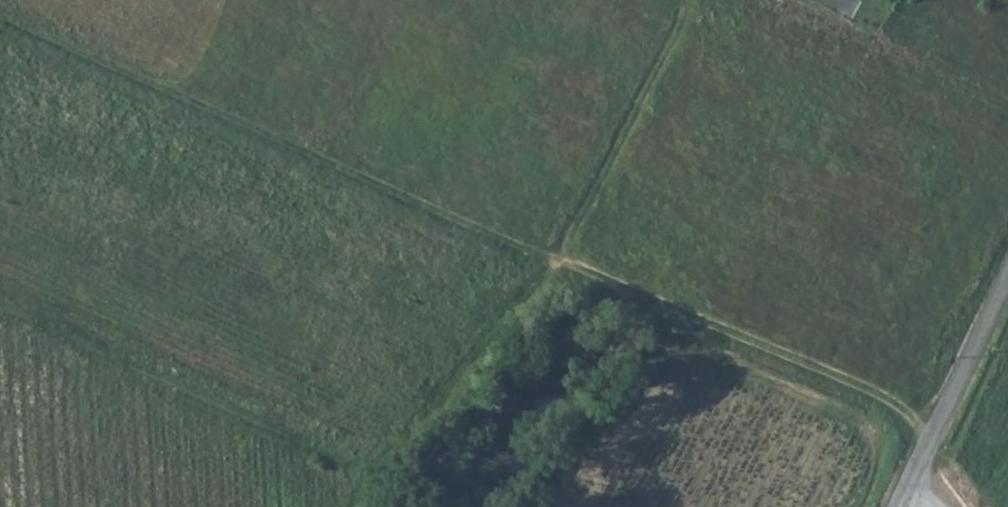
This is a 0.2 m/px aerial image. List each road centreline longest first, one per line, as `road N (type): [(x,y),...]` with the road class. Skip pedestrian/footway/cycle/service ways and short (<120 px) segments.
road 1 (track): [(670,0),(683,8),(558,262)]
road 2 (unclassified): [(897,506),(1007,281)]

